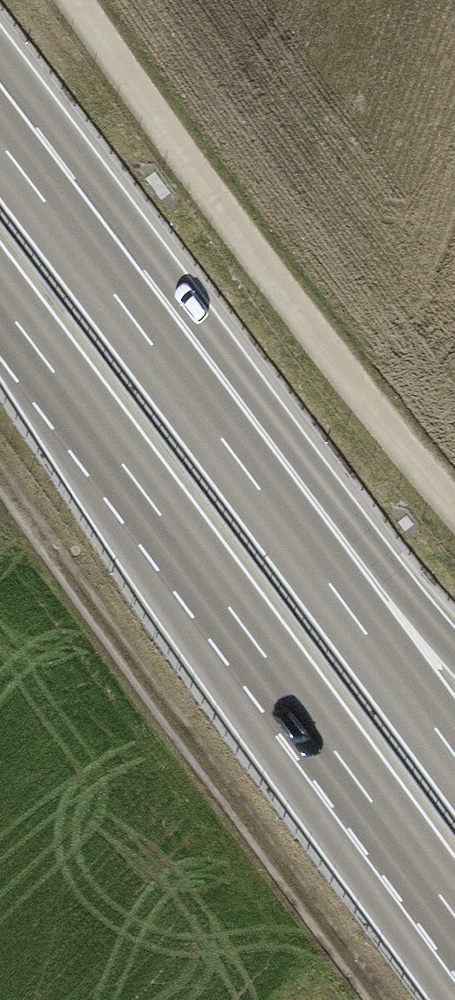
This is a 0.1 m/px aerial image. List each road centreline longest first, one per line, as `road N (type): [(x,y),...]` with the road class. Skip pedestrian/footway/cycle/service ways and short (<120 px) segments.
road 1 (trunk): [(0,300),(454,915)]
road 2 (track): [(74,0),(159,126),(454,508)]
road 3 (track): [(372,999),(0,485)]
road 4 (trunk): [(454,755),(86,255)]
road 5 (trunk): [(454,654),(86,255)]
road 6 (trunk): [(86,255),(0,142)]

